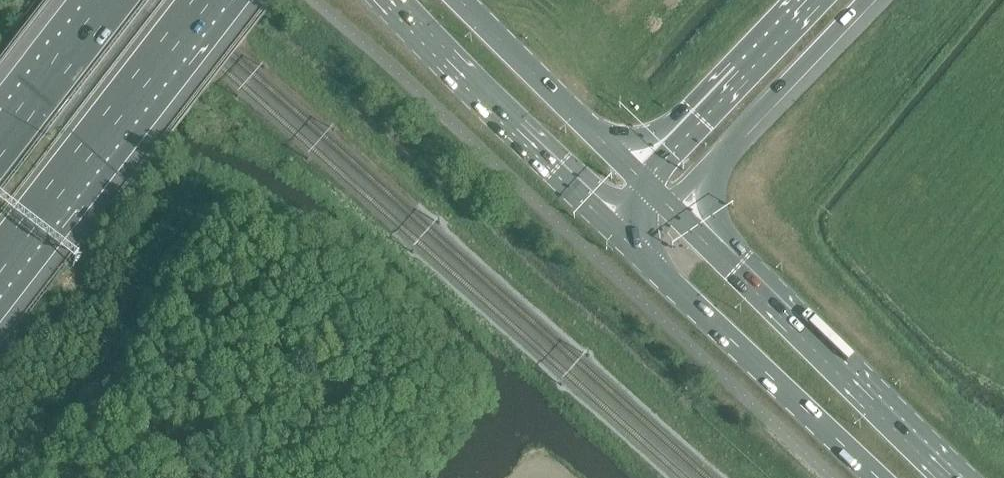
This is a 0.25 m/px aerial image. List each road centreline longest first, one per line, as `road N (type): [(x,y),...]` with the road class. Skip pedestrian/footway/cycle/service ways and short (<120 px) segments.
road 1 (primary): [(954,477),(671,205)]
road 2 (primary): [(620,231),(879,477)]
road 3 (motorway): [(0,262),(201,0)]
road 4 (primary): [(388,0),(620,231)]
road 5 (motorway): [(671,205),(865,0)]
road 6 (primary): [(642,178),(462,0)]
road 7 (motorway): [(807,0),(642,178)]
road 8 (motorway): [(112,0),(0,145)]

